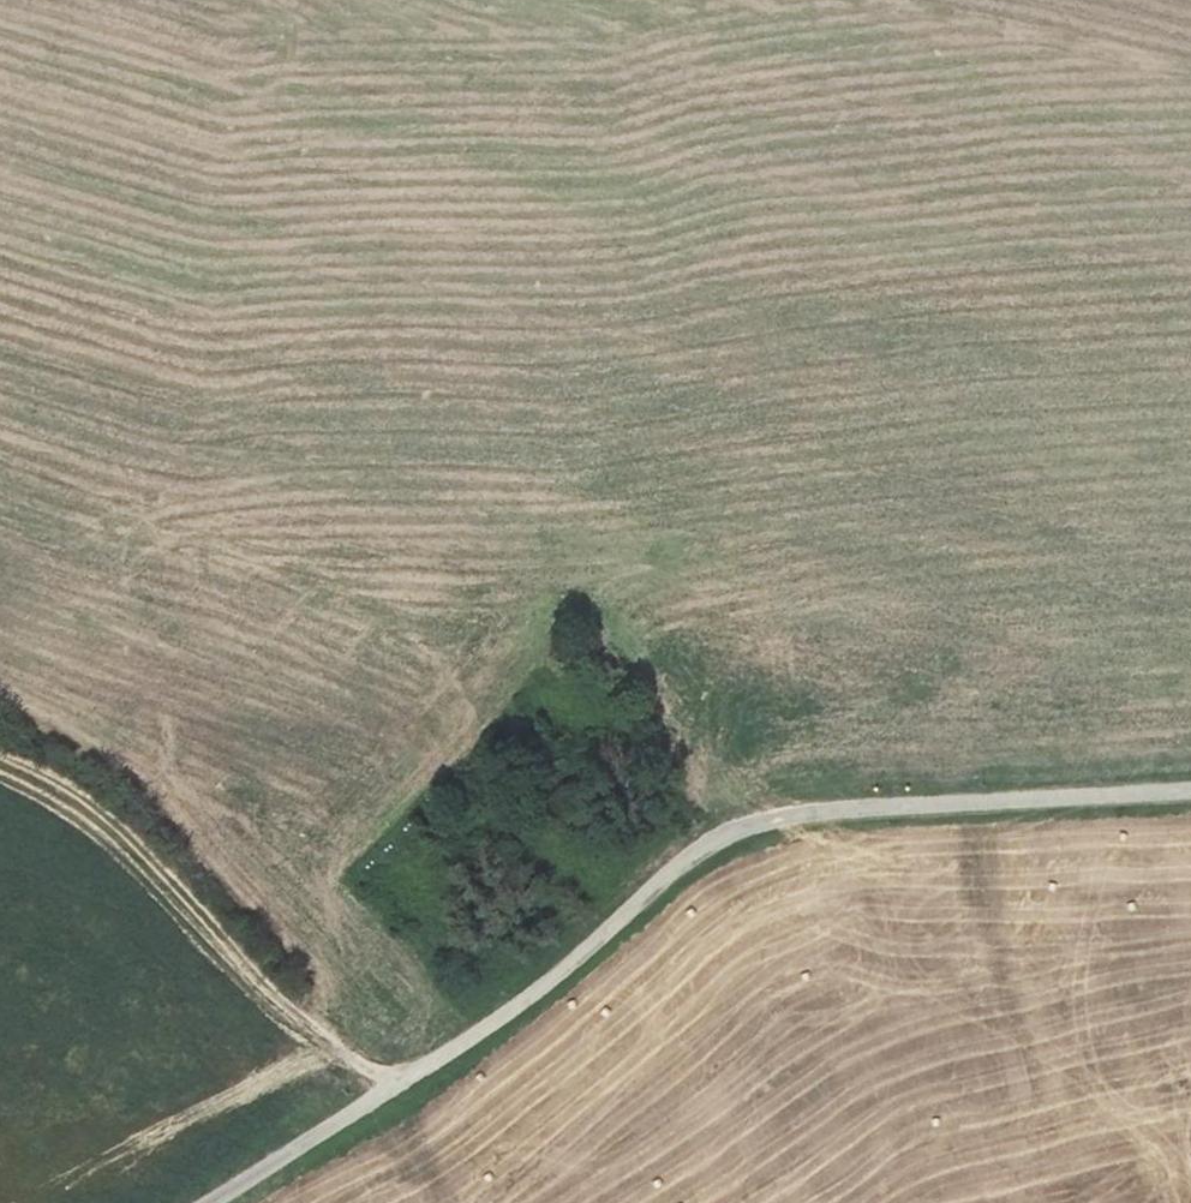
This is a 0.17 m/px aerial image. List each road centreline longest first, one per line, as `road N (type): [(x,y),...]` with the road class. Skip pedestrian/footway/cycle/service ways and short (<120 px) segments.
road 1 (unclassified): [(1190,791),(905,805),(742,827),(692,855),(531,994),(210,1202)]
road 2 (track): [(0,747),(65,777),(310,1021),(396,1084)]

